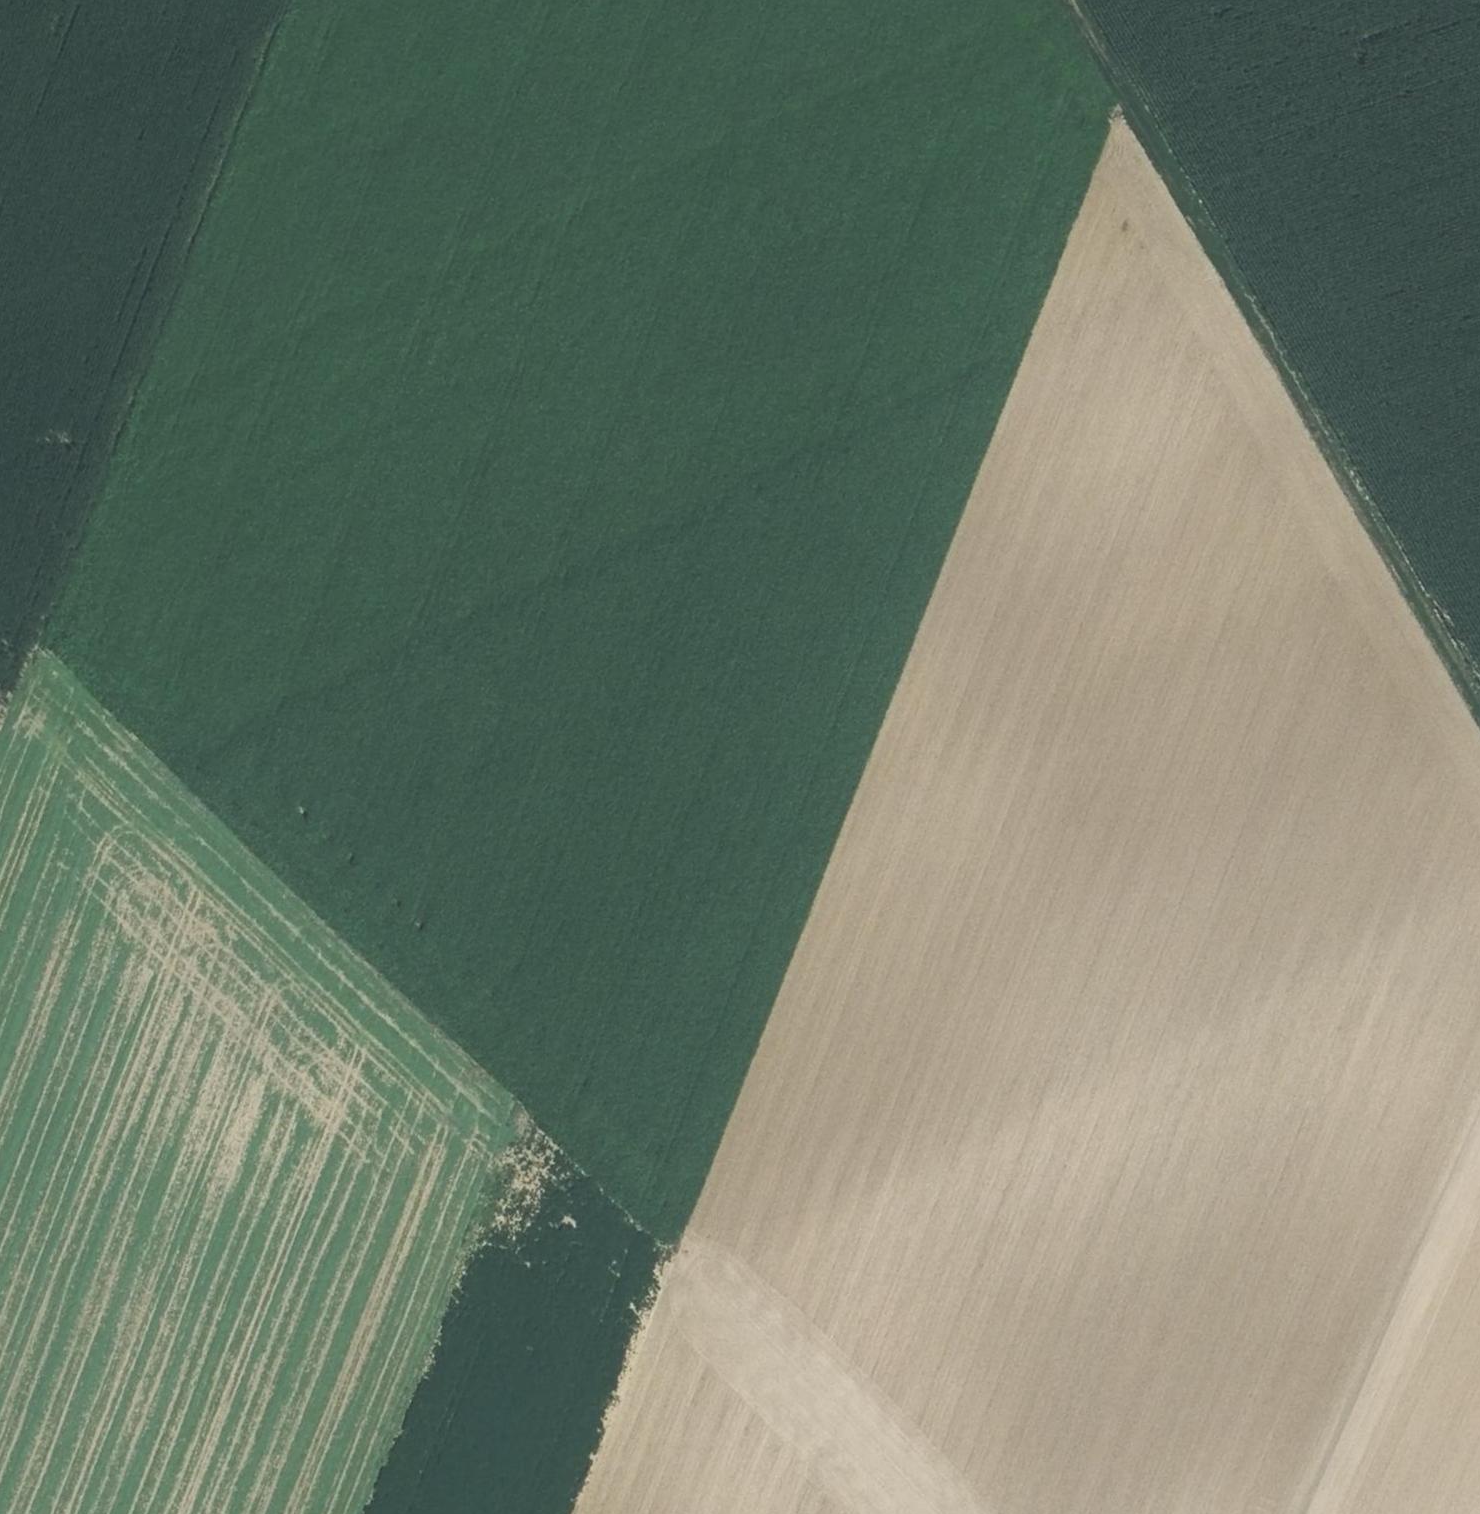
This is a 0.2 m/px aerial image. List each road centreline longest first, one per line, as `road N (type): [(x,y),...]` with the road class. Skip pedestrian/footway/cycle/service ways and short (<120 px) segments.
road 1 (track): [(1479,701),(1079,0)]

